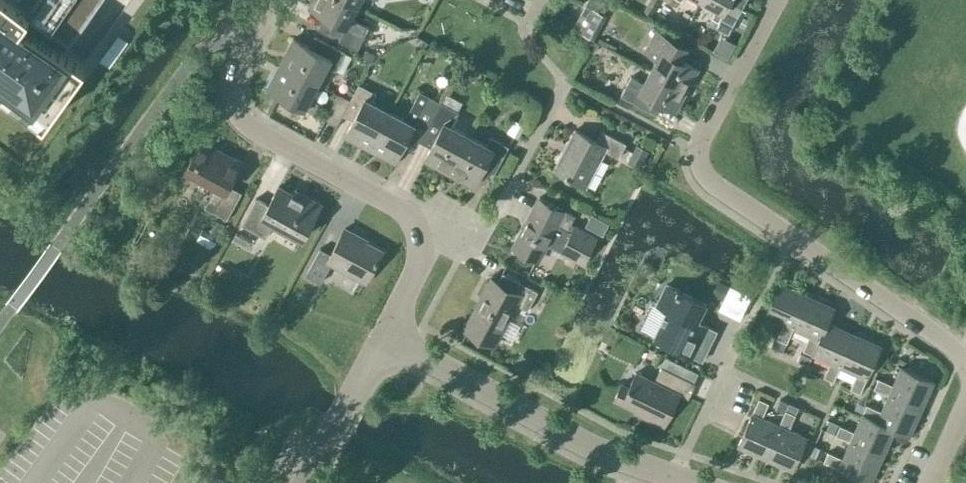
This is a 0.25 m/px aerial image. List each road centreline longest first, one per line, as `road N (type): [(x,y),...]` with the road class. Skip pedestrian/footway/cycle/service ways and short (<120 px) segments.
road 1 (residential): [(430,222),(259,134),(238,114),(231,73),(268,0)]
road 2 (residential): [(673,480),(378,339)]
road 3 (residential): [(793,241),(708,182),(696,160),(773,0)]
road 4 (residential): [(965,371),(950,346),(793,241)]
road 5 (residential): [(708,401),(793,241)]
road 6 (unclassified): [(304,482),(378,339)]
road 7 (residential): [(378,339),(430,222)]

